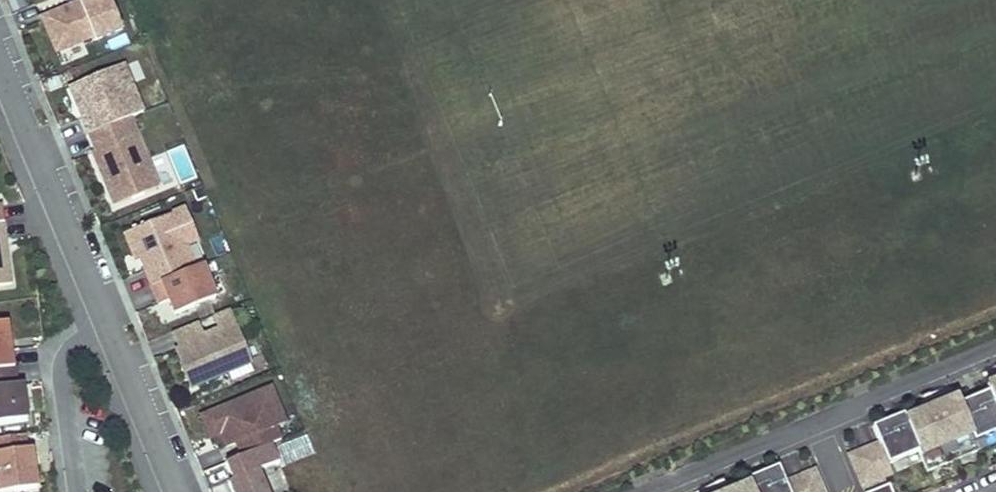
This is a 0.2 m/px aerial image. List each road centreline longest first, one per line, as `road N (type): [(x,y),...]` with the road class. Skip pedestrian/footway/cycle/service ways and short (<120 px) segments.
road 1 (residential): [(5,76),(112,330)]
road 2 (residential): [(78,491),(61,367),(74,348),(112,330)]
road 3 (residential): [(112,330),(179,491)]

